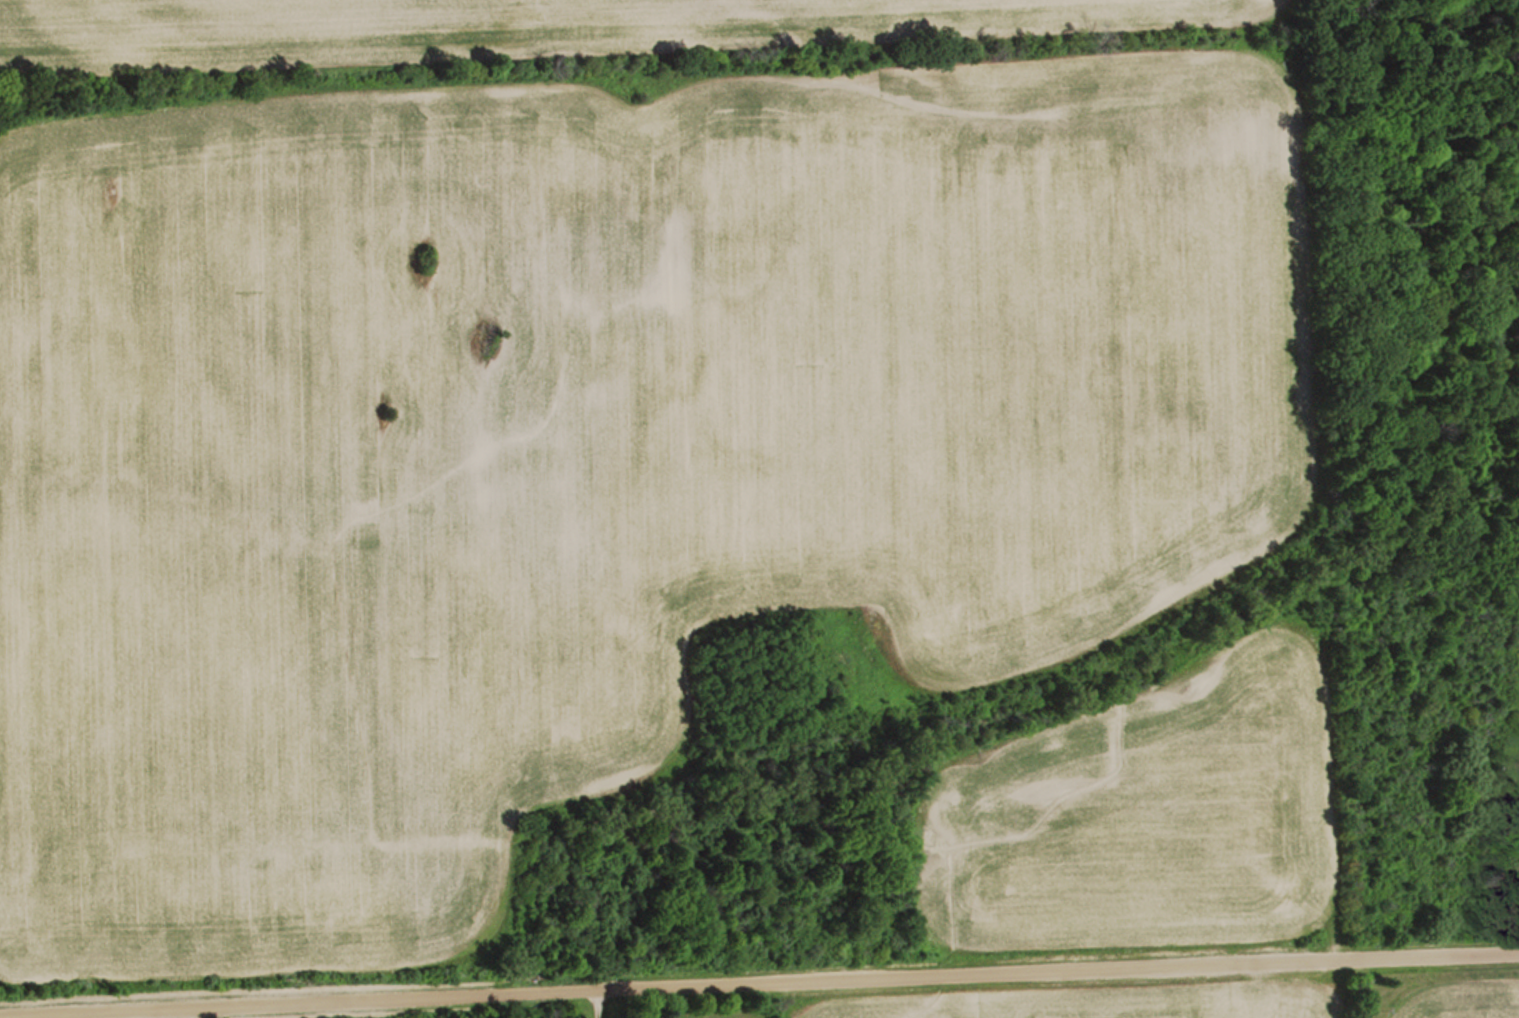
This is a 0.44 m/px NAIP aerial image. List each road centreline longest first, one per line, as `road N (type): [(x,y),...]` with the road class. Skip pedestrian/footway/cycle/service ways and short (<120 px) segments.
road 1 (residential): [(0,1014),(1518,953)]

